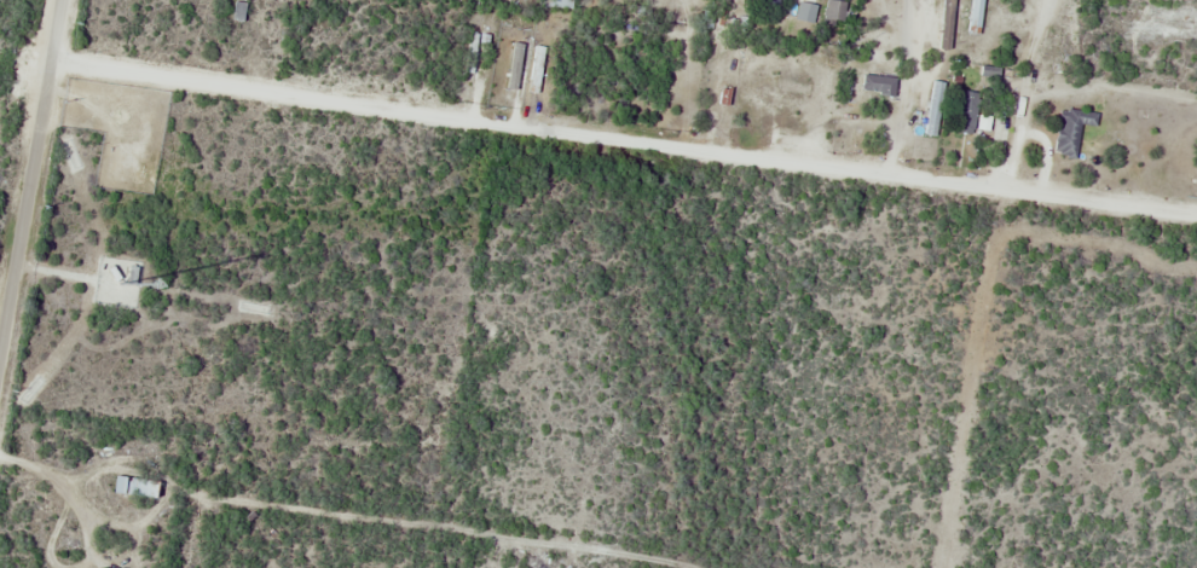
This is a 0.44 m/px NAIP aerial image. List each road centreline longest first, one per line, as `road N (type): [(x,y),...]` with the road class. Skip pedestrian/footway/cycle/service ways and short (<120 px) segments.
road 1 (residential): [(0,371),(64,0)]

